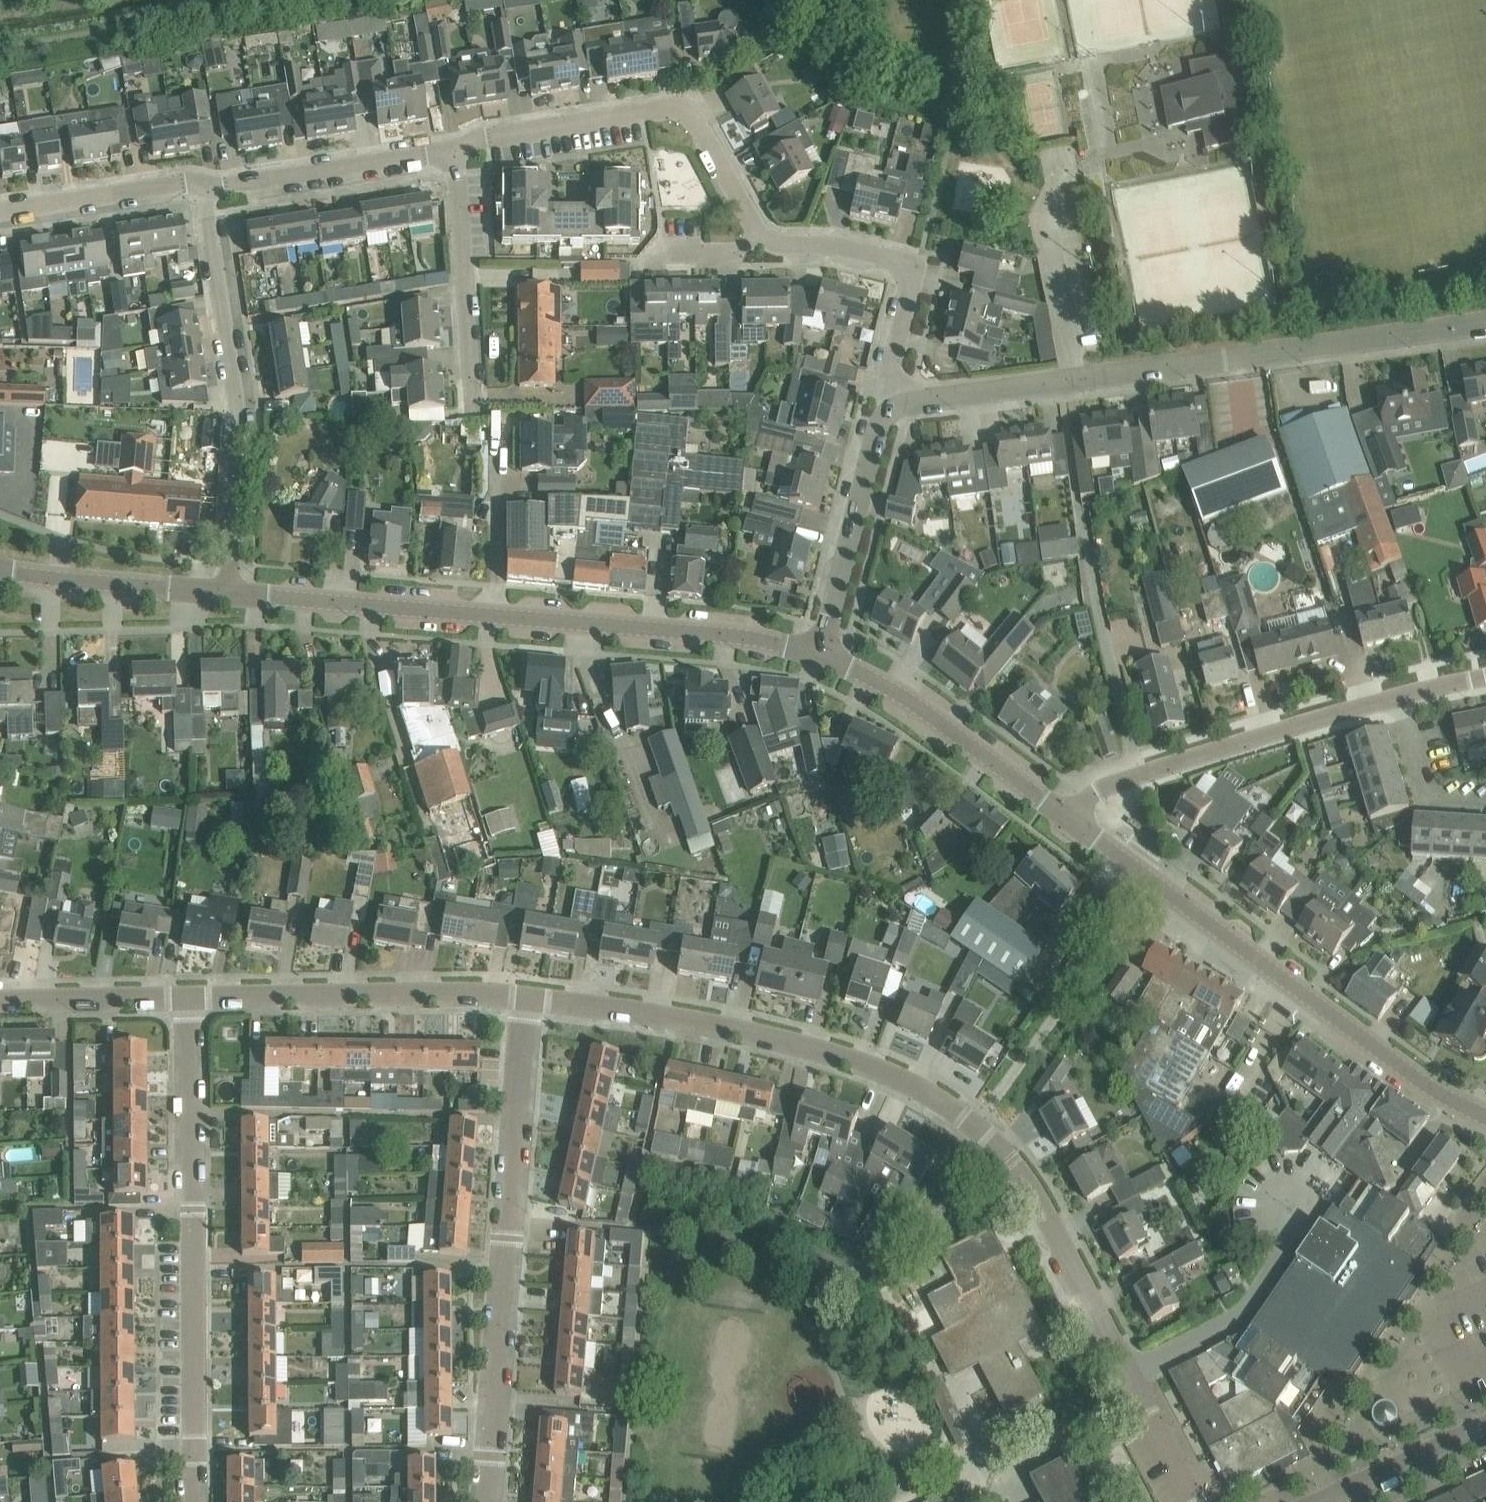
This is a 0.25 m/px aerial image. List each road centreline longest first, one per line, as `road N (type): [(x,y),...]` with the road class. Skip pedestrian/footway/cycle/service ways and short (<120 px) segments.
road 1 (residential): [(1133,1373),(1016,1168),(942,1100),(893,1073),(775,1039),(526,999)]
road 2 (residential): [(894,406),(1485,321)]
road 3 (tertiary): [(822,652),(738,635),(231,593)]
road 4 (tertiary): [(1485,1119),(1433,1091),(1071,818)]
road 5 (residential): [(485,1501),(526,999)]
road 6 (residential): [(192,1501),(189,999)]
road 7 (residential): [(231,593),(240,430),(205,189)]
road 8 (residential): [(763,236),(681,107),(455,147)]
road 9 (residential): [(526,999),(189,999)]
road 10 (residential): [(894,406),(889,376),(919,268),(832,243),(763,236)]
road 11 (tertiary): [(1071,818),(903,695),(822,652)]
road 12 (residential): [(473,425),(455,147)]
road 13 (residential): [(1137,774),(1401,701)]
road 14 (residential): [(1137,774),(1080,517)]
road 15 (residential): [(822,652),(880,426),(894,406)]
road 16 (residential): [(455,147),(205,189)]
road 17 (tertiary): [(231,593),(0,570)]
road 18 (residential): [(1133,1373),(1257,1305),(1296,1244)]
road 19 (residential): [(205,189),(182,184),(0,212)]
road 20 (residential): [(189,999),(0,1002)]
road 21 (unclassified): [(1322,1501),(1485,1427)]
road 22 (residential): [(1401,701),(1425,796),(1485,795)]
road 23 (residential): [(1296,1244),(1320,1206),(1308,1184),(1292,1183),(1275,1198),(1274,1213),(1291,1237)]
road 24 (residential): [(1198,1501),(1133,1373)]

